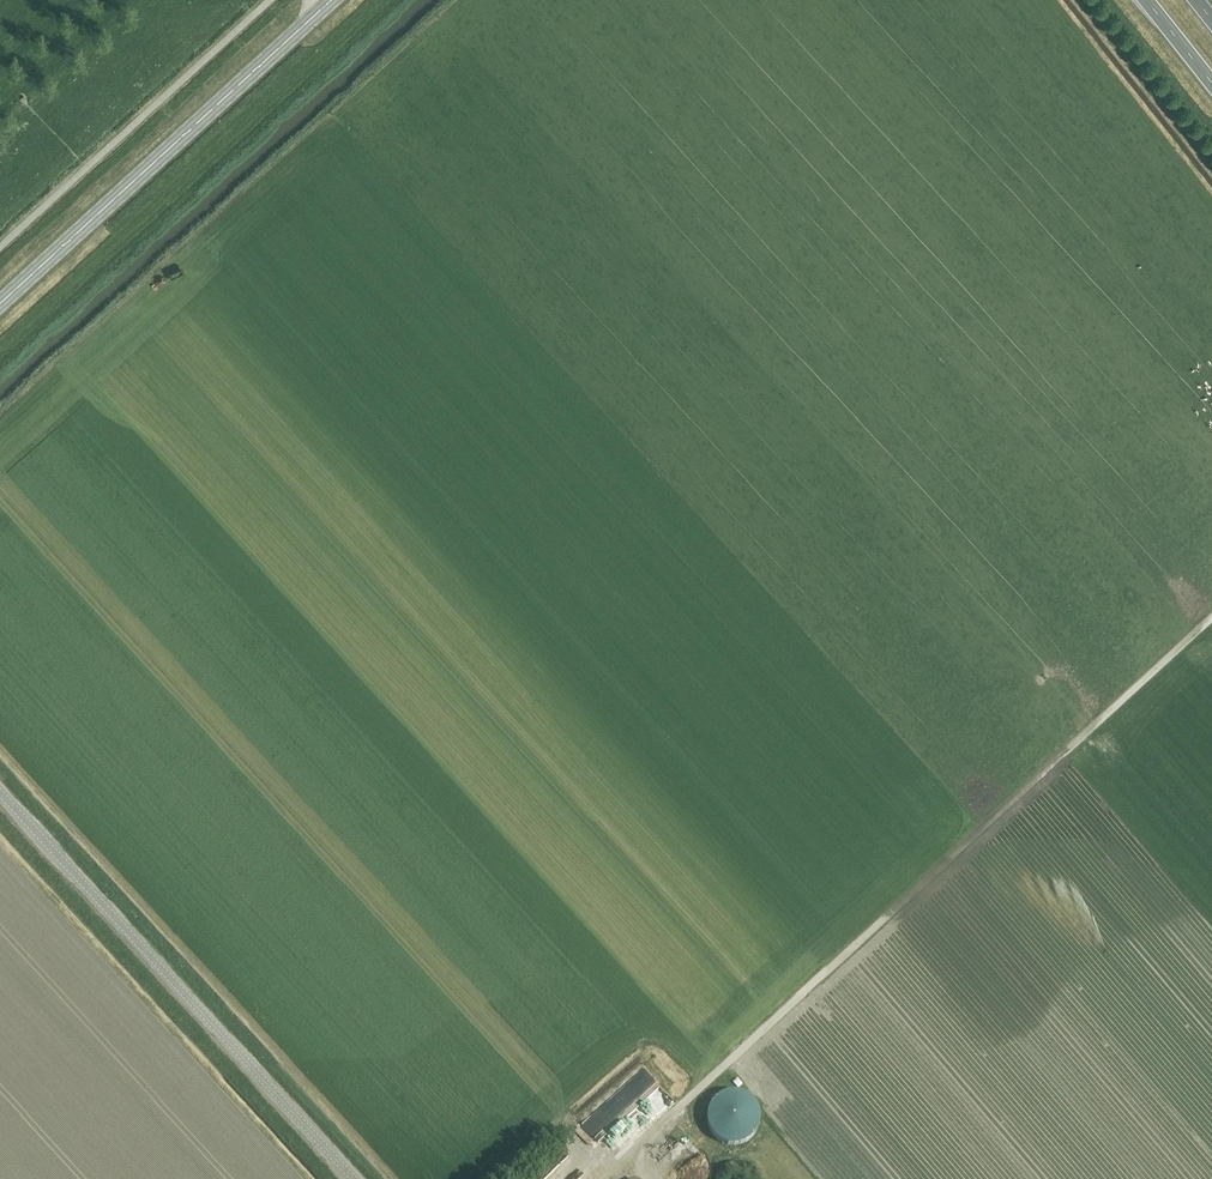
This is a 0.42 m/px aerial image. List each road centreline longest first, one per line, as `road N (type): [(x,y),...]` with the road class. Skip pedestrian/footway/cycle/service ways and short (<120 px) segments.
road 1 (unclassified): [(349,1178),(0,795)]
road 2 (secondary): [(0,303),(332,0)]

